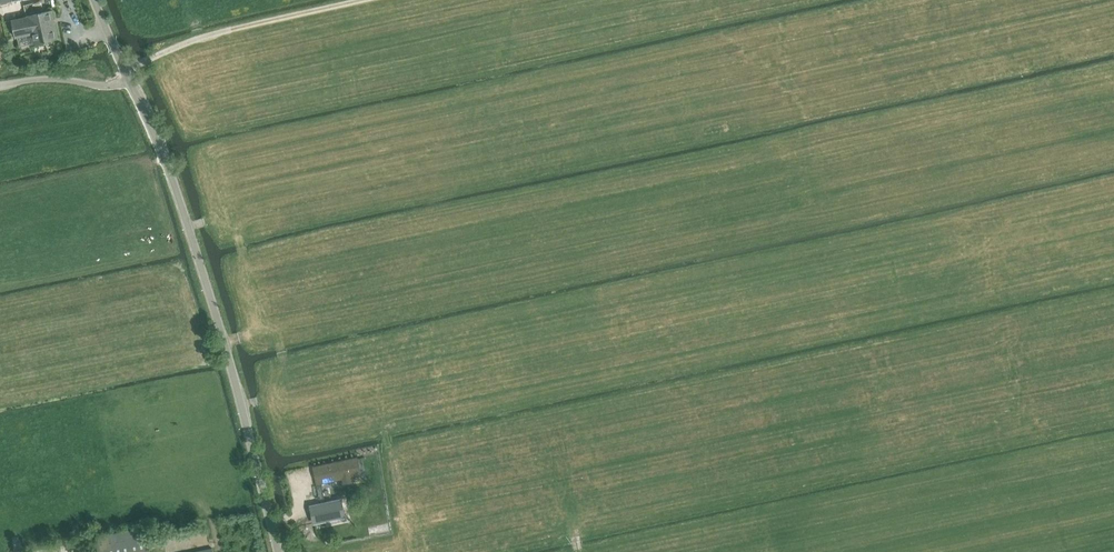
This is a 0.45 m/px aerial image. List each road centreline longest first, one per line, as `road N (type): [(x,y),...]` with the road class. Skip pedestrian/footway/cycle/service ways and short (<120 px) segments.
road 1 (tertiary): [(278,551),(169,168),(127,72)]
road 2 (track): [(127,72),(194,40),(366,0)]
road 3 (unclassified): [(0,89),(35,82),(110,86),(127,72)]

